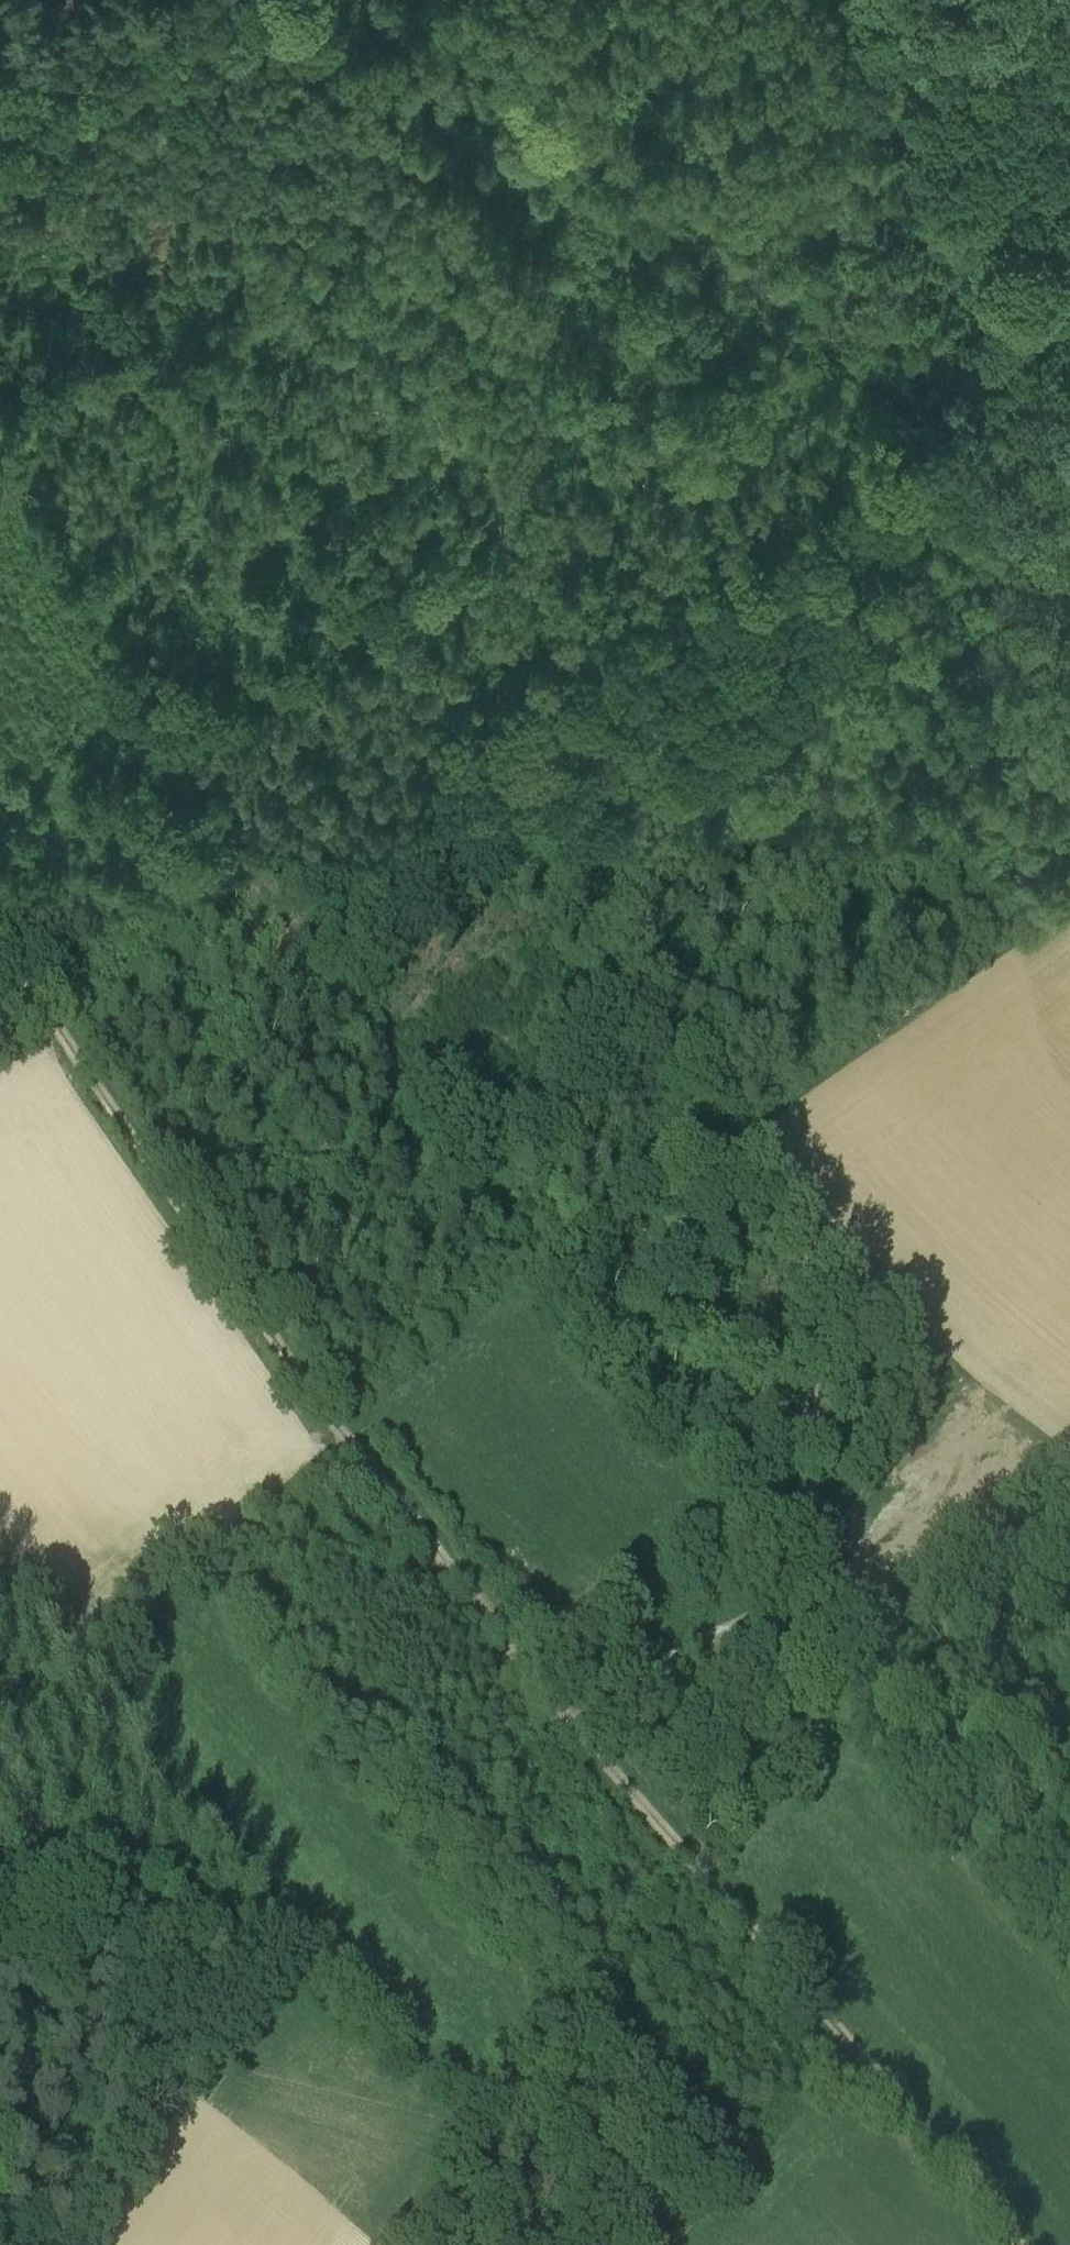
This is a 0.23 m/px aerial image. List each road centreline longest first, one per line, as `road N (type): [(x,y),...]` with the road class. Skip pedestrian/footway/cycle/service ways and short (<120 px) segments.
road 1 (track): [(1017,2244),(335,1426),(0,944)]

